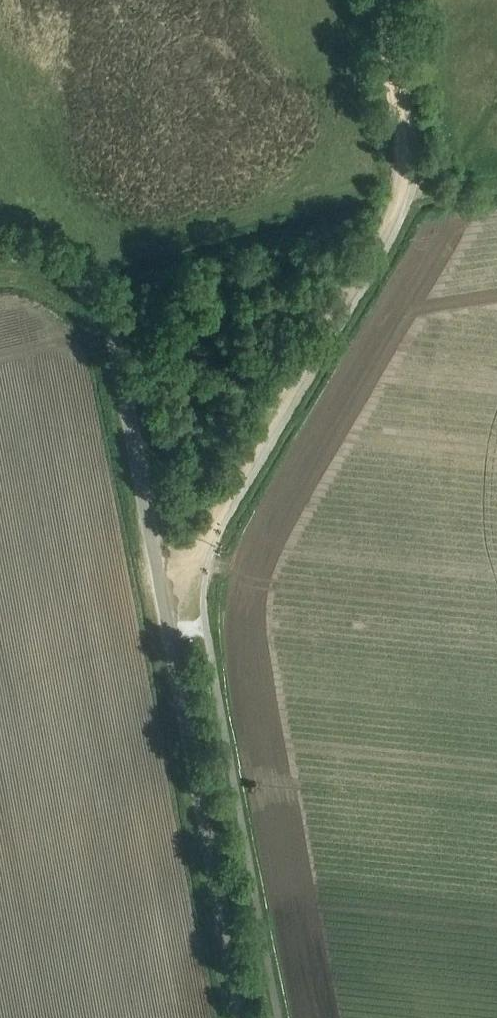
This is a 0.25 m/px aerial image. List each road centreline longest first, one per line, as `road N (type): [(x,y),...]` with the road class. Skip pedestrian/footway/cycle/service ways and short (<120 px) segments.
road 1 (track): [(160,579),(190,568),(386,228),(401,175),(380,0)]
road 2 (unclassified): [(0,249),(46,259),(84,283),(112,326),(169,633)]
road 3 (unclassified): [(241,1017),(169,633)]

